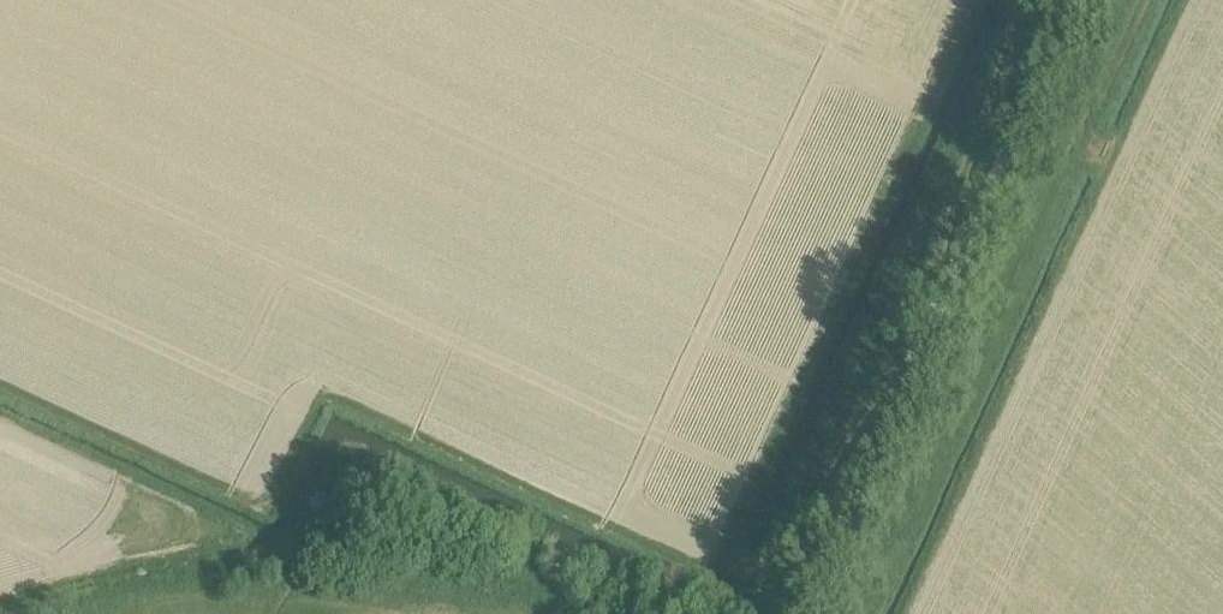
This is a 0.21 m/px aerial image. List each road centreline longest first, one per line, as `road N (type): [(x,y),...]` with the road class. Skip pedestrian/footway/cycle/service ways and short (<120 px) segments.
road 1 (unclassified): [(795,613),(1076,0)]

